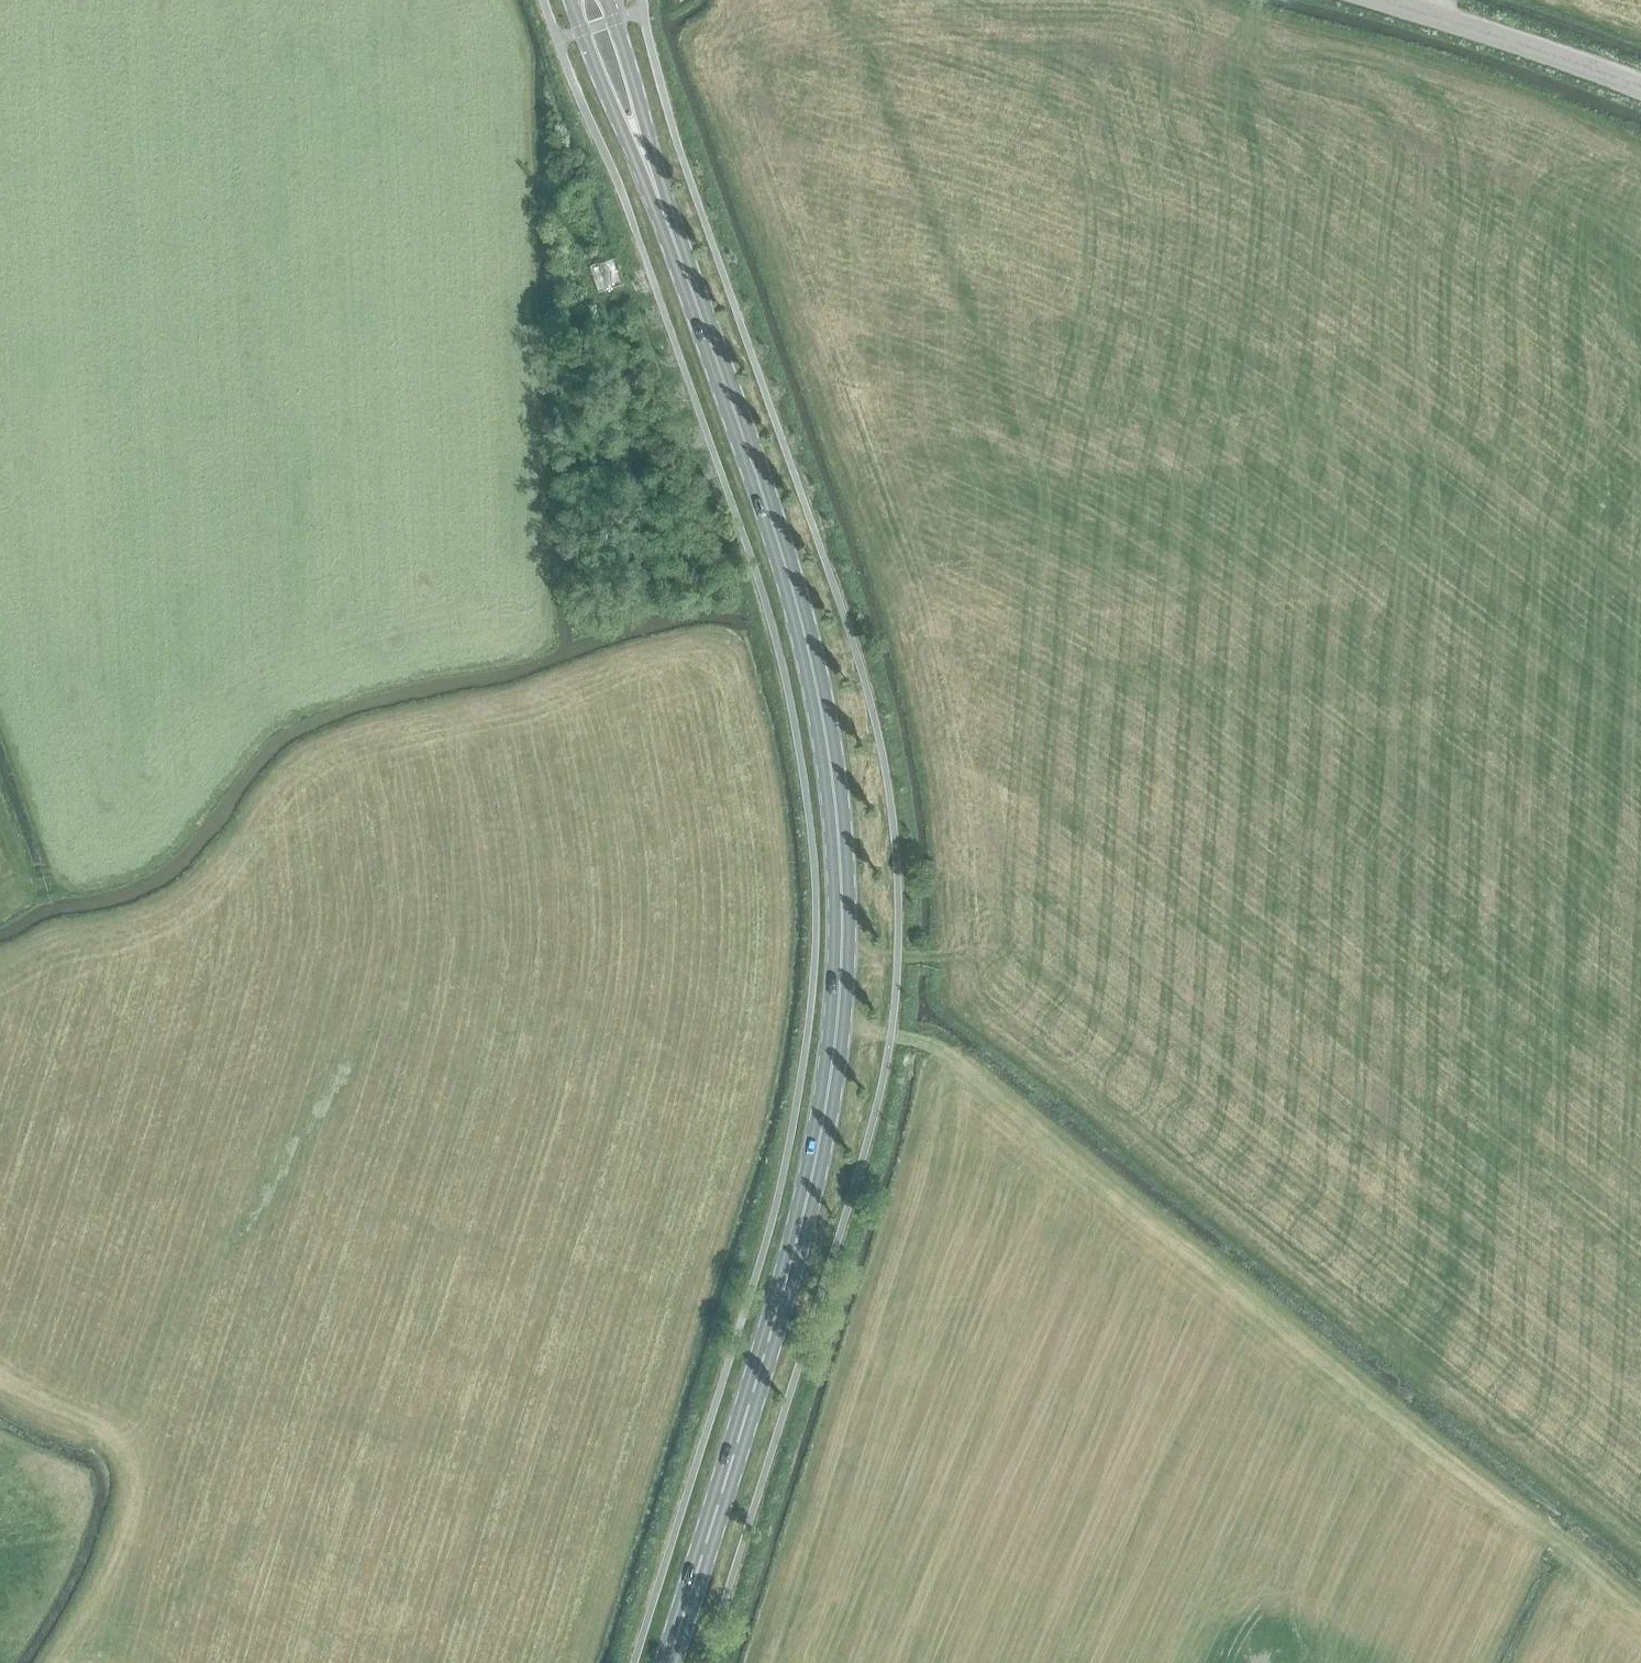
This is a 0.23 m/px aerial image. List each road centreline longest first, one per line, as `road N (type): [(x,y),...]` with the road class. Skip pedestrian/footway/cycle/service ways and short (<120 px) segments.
road 1 (primary): [(666,1662),(818,1159),(842,965),(837,842),(789,579),(588,0)]
road 2 (tertiary): [(1640,87),(1383,0)]

